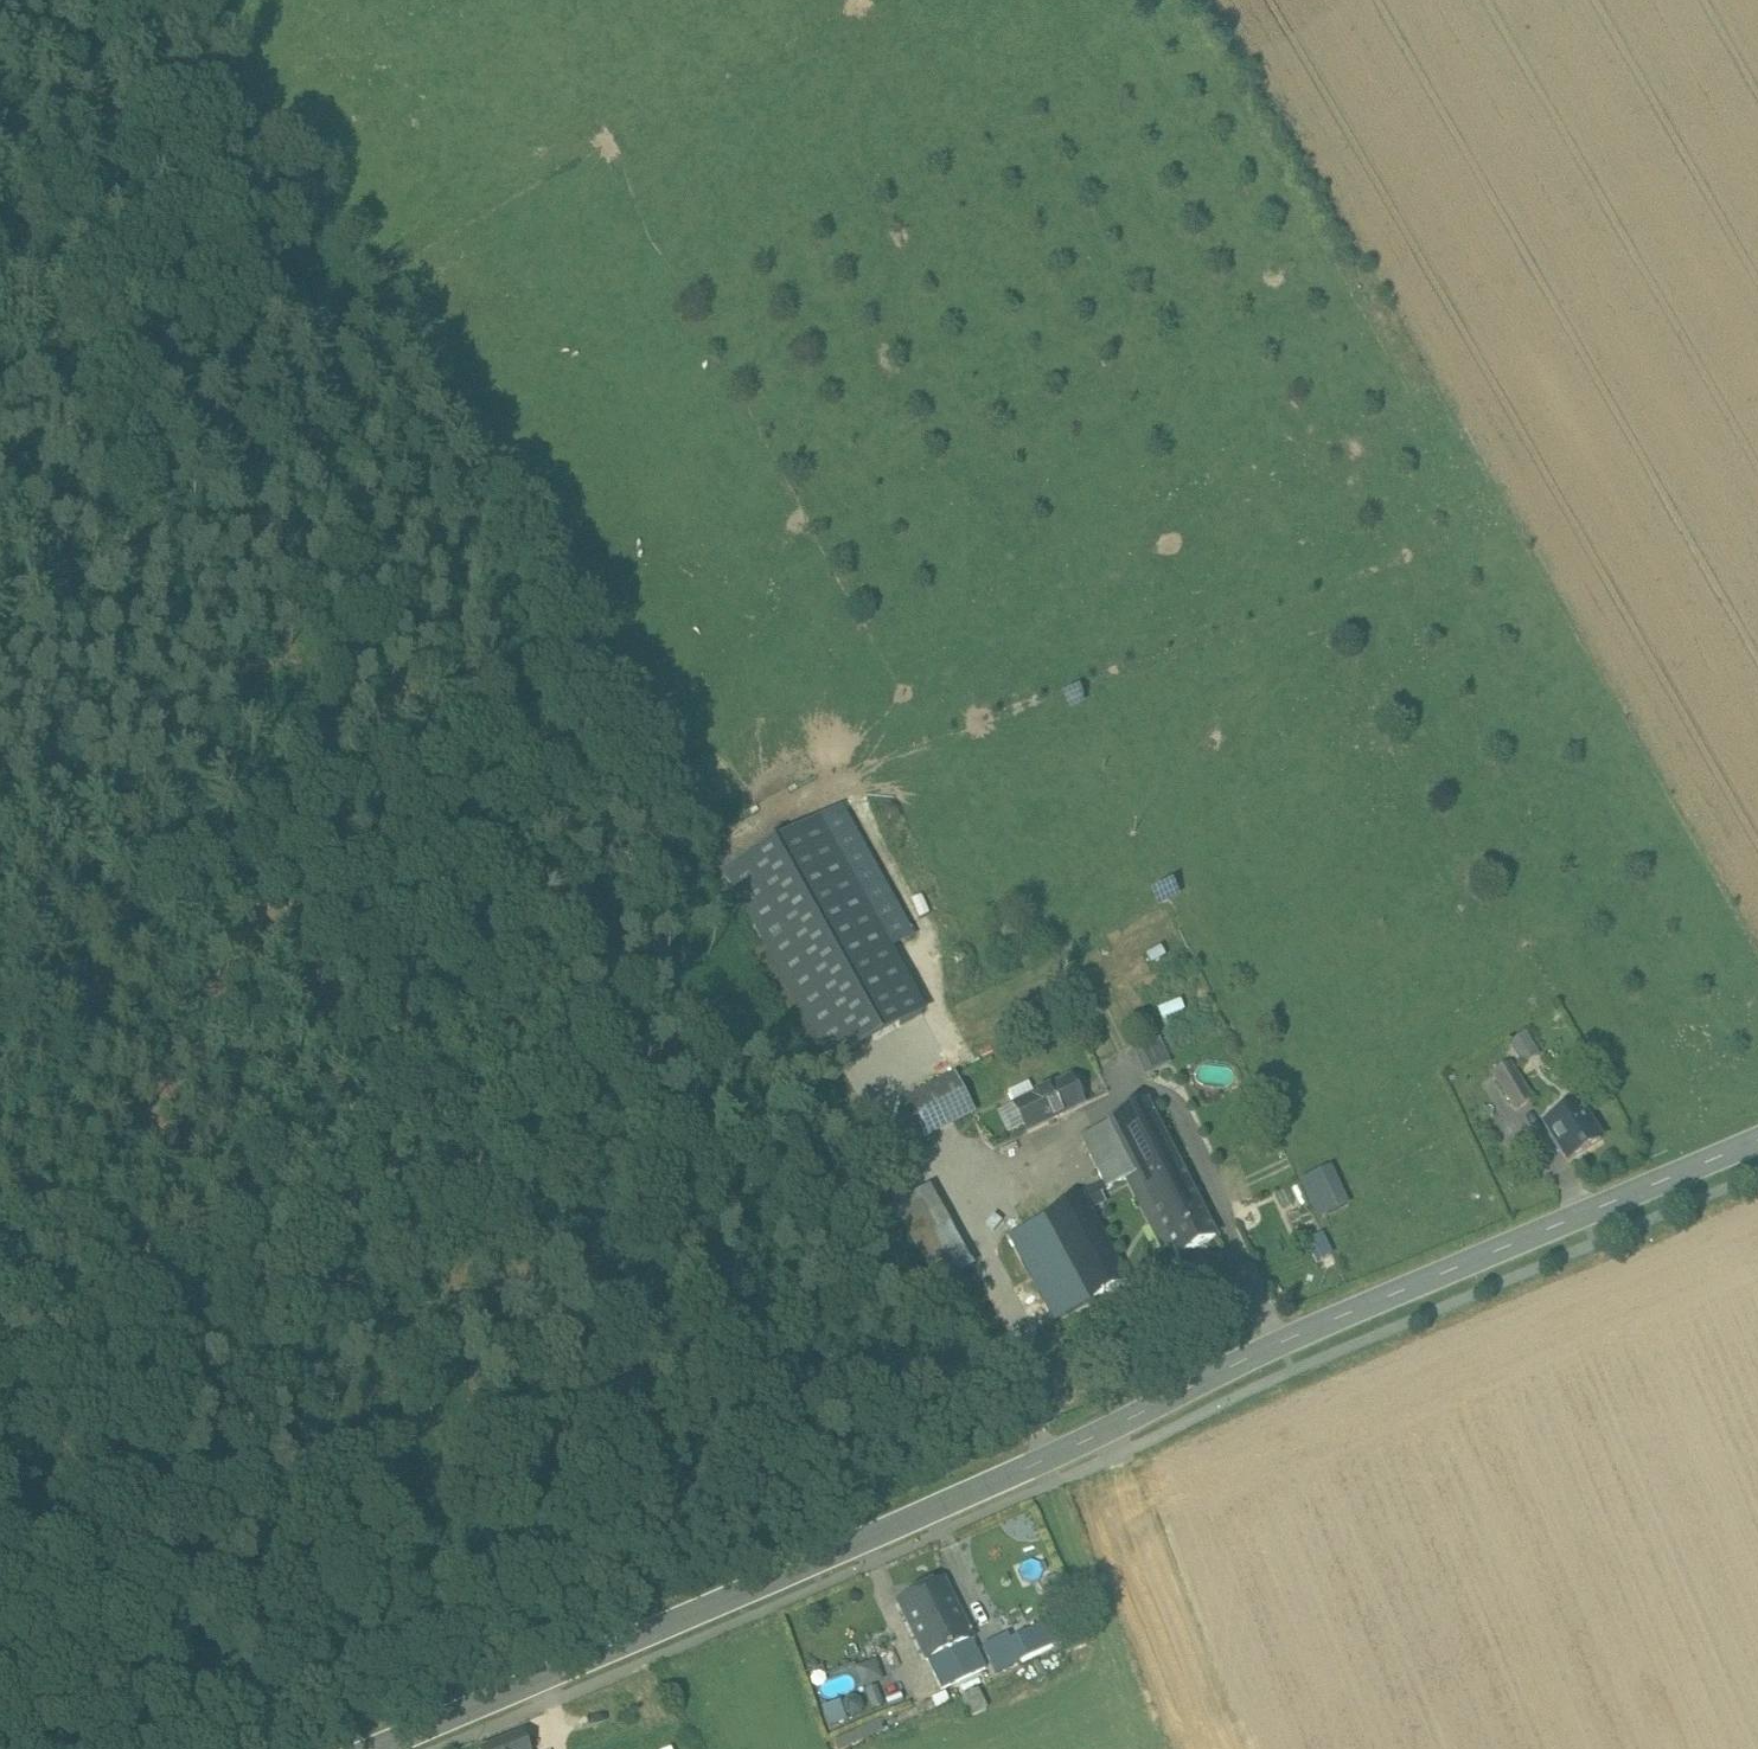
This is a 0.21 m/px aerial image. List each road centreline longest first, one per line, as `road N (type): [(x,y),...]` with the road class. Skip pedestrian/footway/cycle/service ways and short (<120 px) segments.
road 1 (tertiary): [(399,1748),(1757,1149)]

